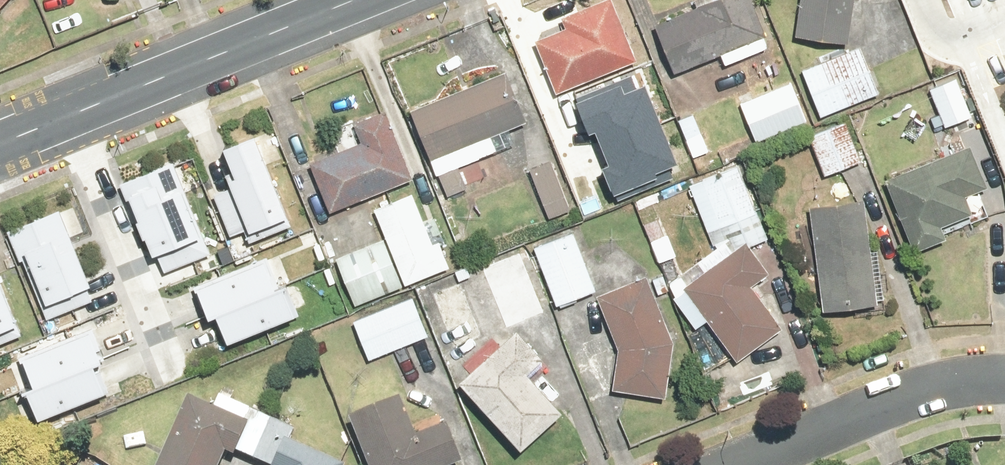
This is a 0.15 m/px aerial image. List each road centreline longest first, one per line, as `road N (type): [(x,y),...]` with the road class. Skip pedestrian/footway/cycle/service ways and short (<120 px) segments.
road 1 (tertiary): [(58,117),(349,0)]
road 2 (residential): [(1004,376),(945,386),(750,464)]
road 3 (residential): [(58,117),(151,335)]

